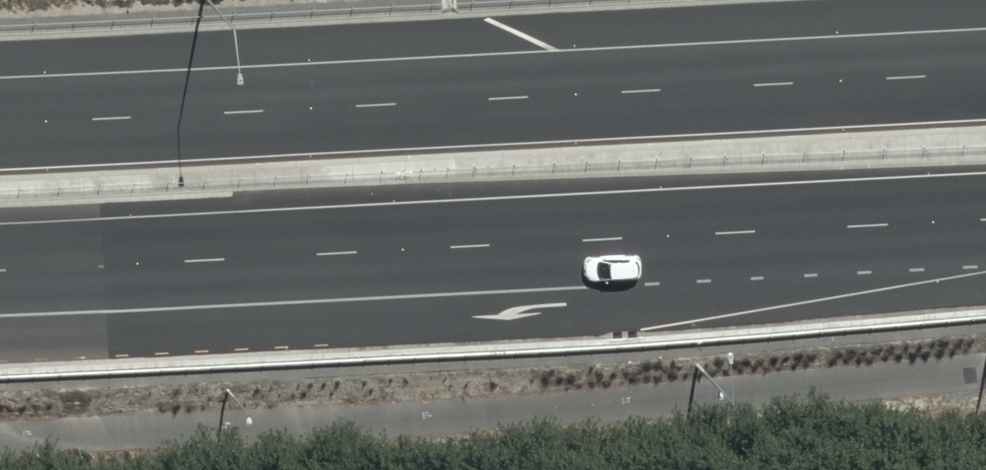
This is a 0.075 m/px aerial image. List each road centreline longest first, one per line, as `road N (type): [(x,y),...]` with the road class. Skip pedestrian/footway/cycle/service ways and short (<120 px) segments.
road 1 (trunk): [(0,120),(985,76)]
road 2 (trunk): [(881,229),(557,317),(0,335)]
road 3 (trunk): [(881,229),(0,271)]

